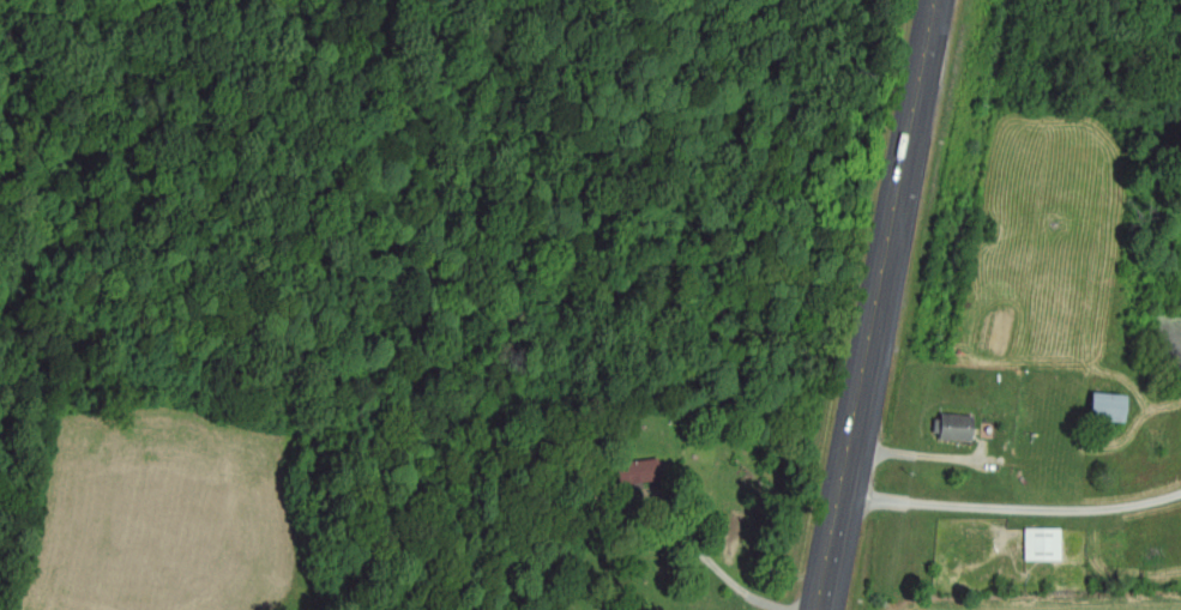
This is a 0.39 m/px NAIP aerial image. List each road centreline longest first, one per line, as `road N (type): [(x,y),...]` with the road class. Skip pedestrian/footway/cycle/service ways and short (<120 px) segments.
road 1 (primary): [(823,609),(939,0)]

